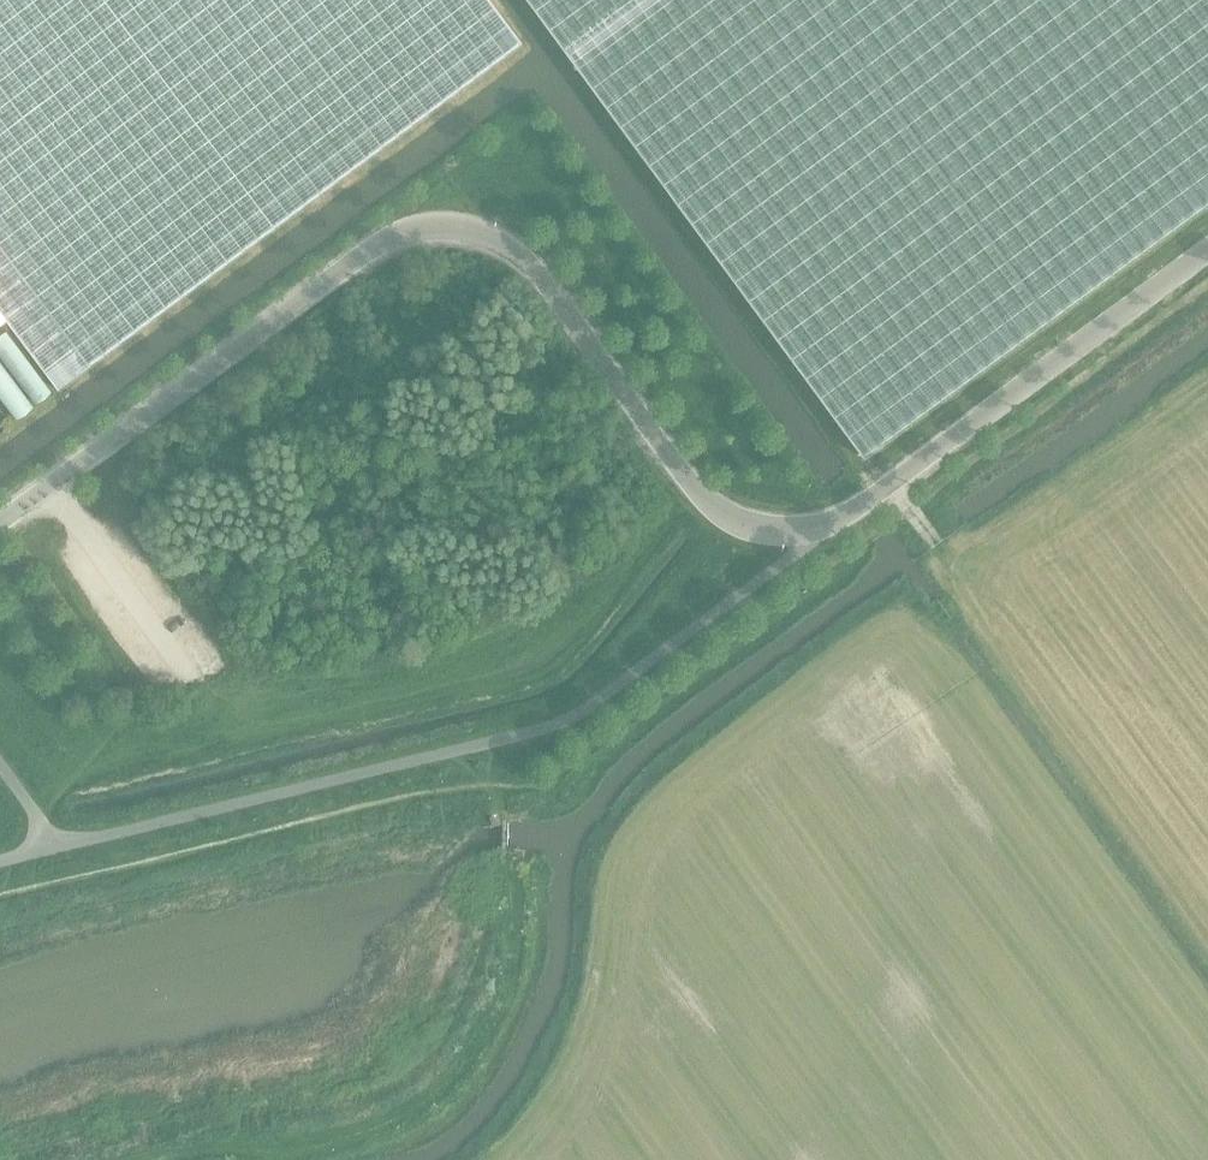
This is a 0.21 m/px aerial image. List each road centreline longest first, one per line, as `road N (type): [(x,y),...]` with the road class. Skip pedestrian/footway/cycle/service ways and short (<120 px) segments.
road 1 (tertiary): [(0,512),(395,229),(444,218),(499,230),(716,509),(759,527),(799,528),(854,506),(1207,244)]
road 2 (track): [(973,592),(891,478)]

